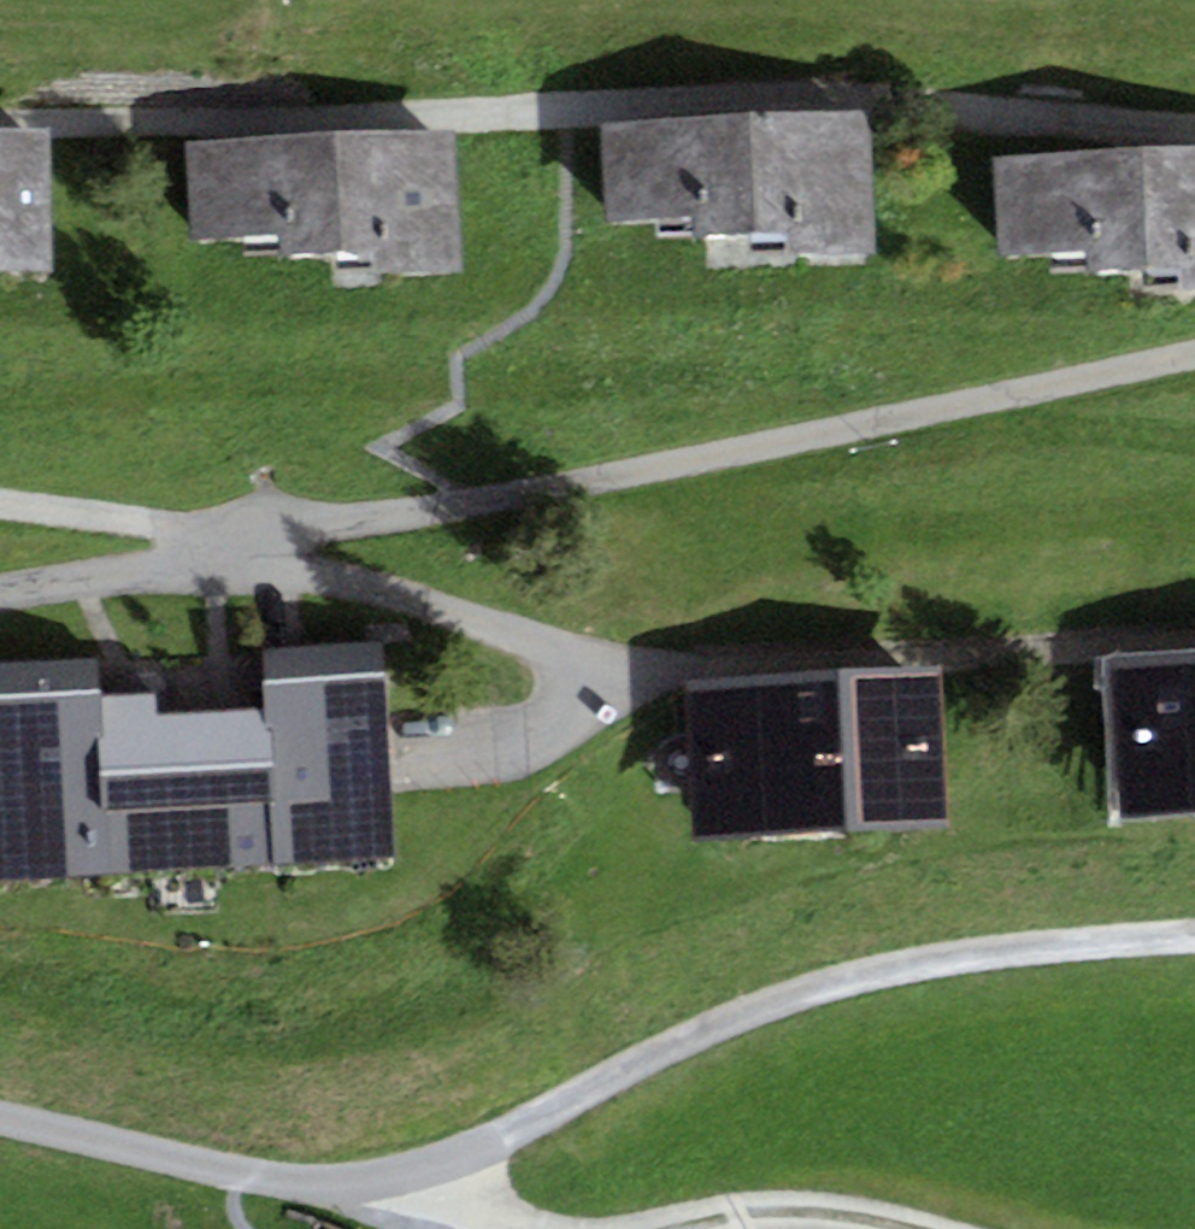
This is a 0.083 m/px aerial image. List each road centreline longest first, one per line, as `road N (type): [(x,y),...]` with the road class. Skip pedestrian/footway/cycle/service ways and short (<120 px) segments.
road 1 (residential): [(1194,353),(0,592)]
road 2 (residential): [(1194,120),(1040,99),(785,97),(38,117)]
road 3 (track): [(510,1228),(411,1179),(777,999),(1014,958),(1194,946)]
road 4 (residential): [(0,1121),(276,1182),(411,1179)]
road 5 (track): [(918,1228),(792,1212),(684,1228)]

